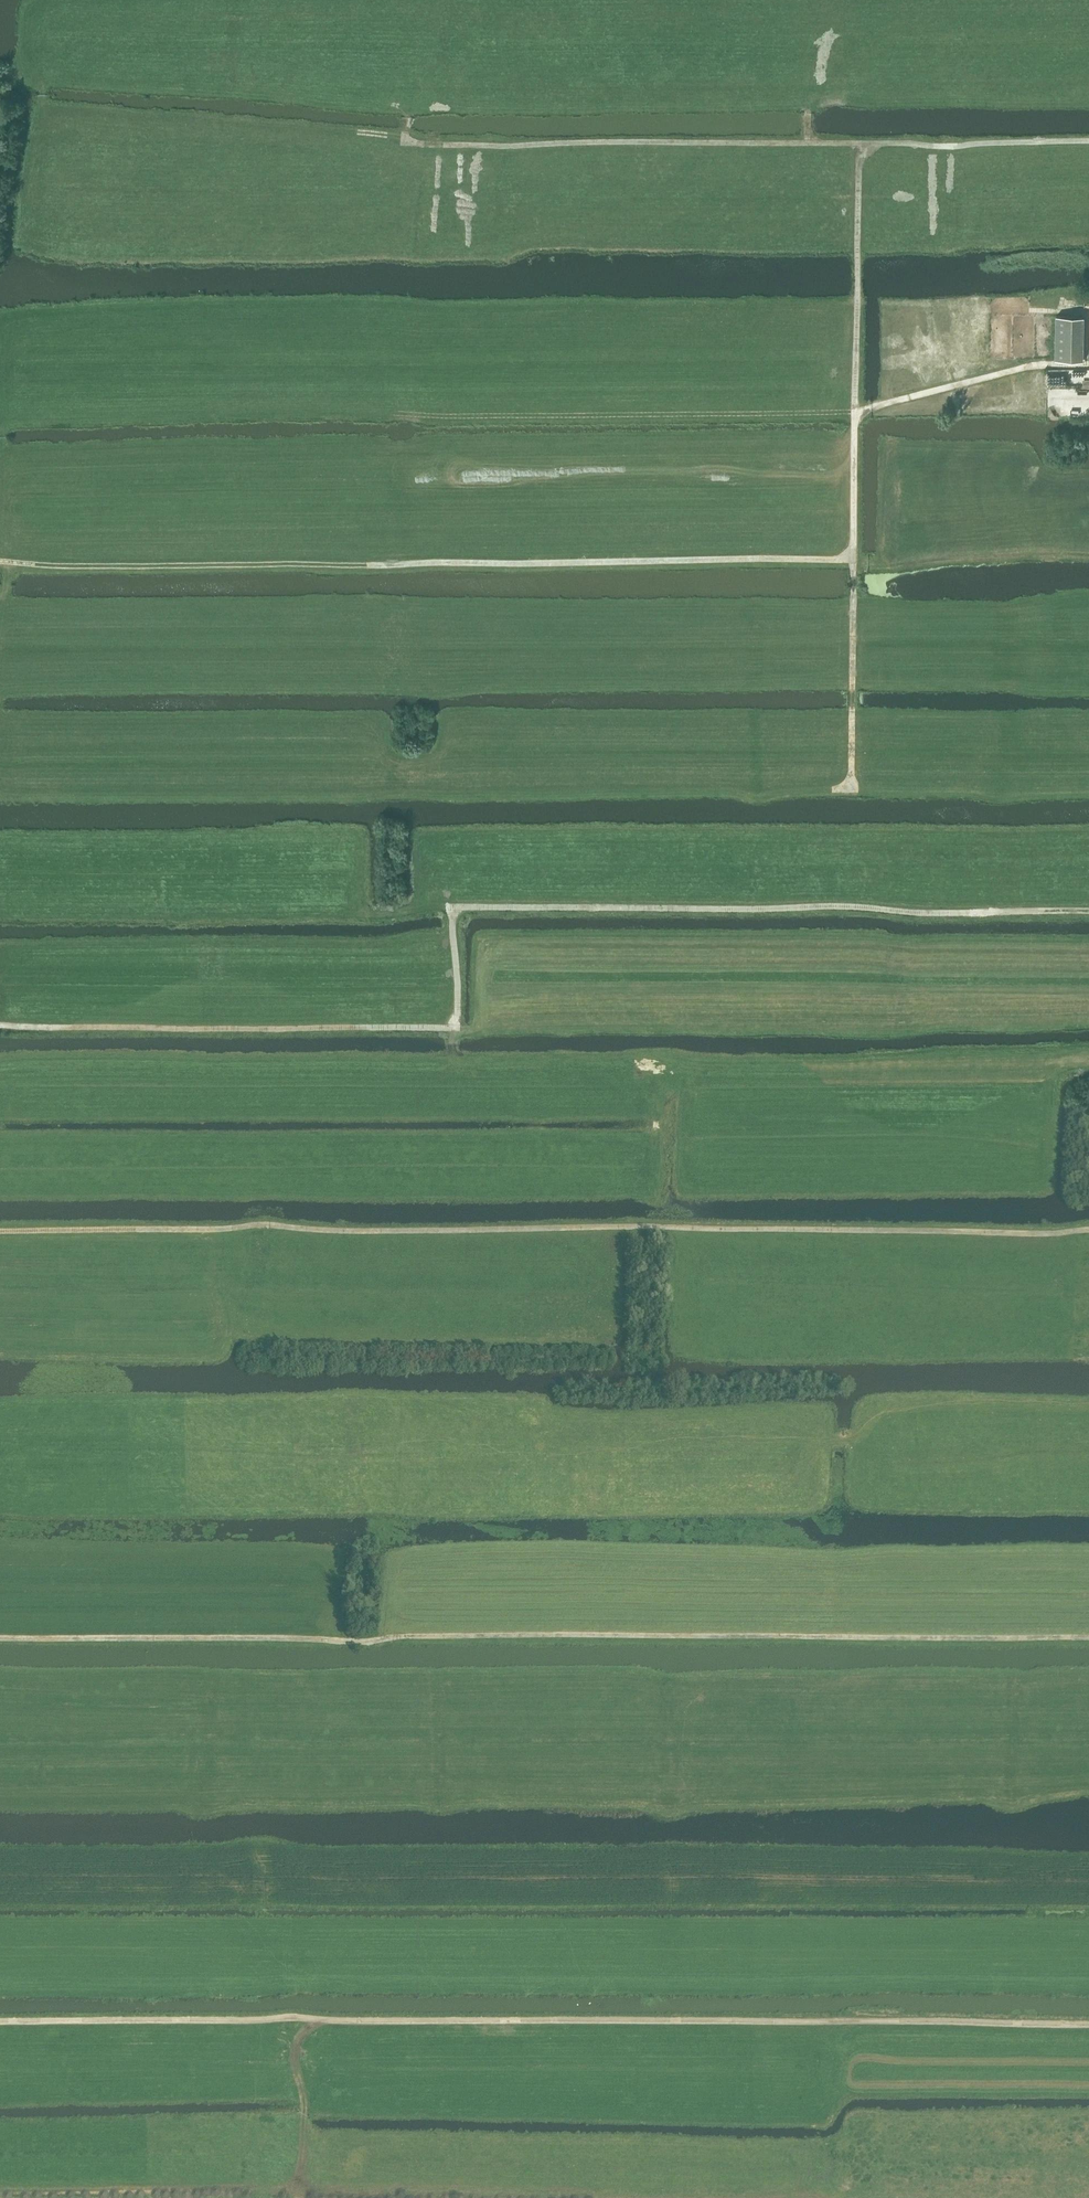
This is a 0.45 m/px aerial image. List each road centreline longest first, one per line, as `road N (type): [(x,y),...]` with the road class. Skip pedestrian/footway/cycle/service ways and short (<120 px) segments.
road 1 (track): [(1088,913),(460,908),(453,917),(455,1026),(0,1026)]
road 2 (track): [(1088,2023),(0,2021)]
road 3 (track): [(1088,1231),(0,1232)]
road 4 (track): [(1088,1638),(0,1639)]
road 5 (track): [(854,557),(0,563)]
road 6 (track): [(1088,141),(404,141)]
road 7 (track): [(1088,364),(1033,366),(868,409),(856,420),(851,789)]

